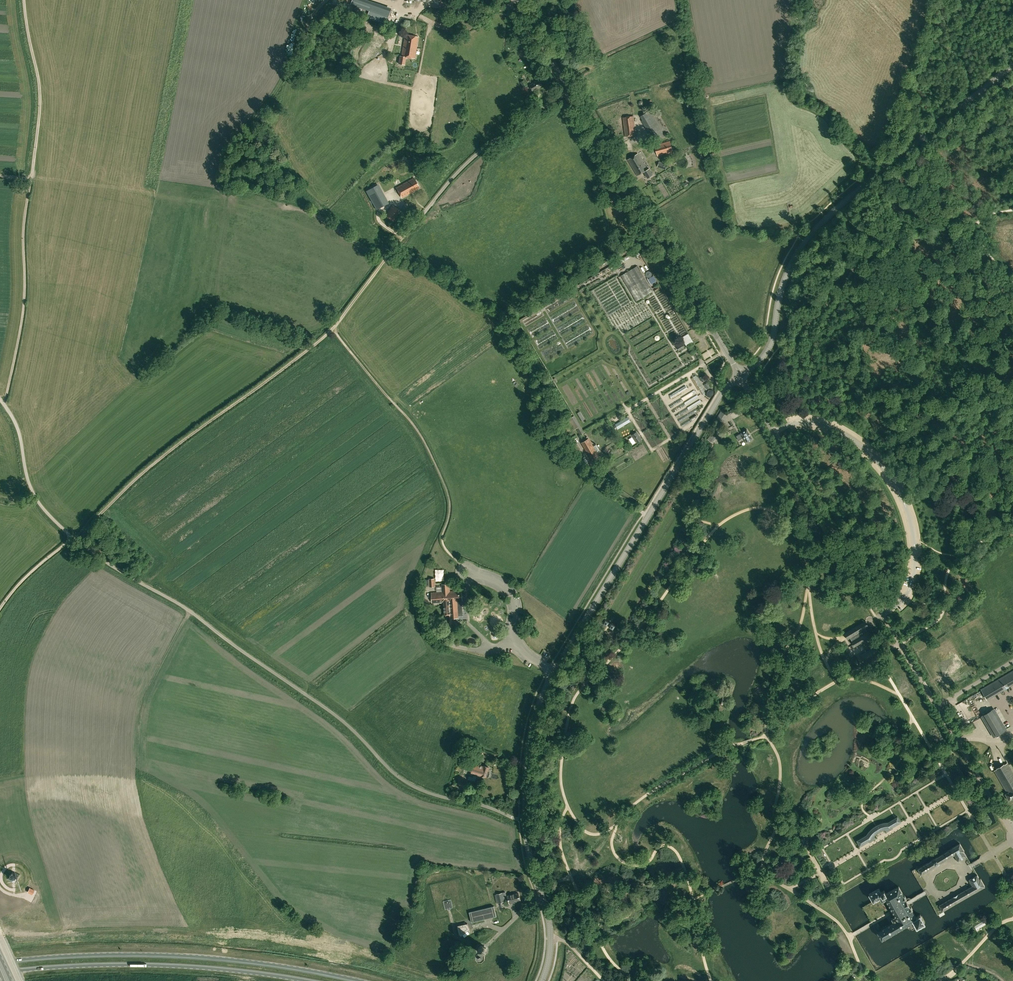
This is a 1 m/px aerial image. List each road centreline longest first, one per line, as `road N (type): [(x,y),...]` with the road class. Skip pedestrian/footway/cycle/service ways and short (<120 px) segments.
road 1 (unclassified): [(526,820),(407,783),(337,717),(72,538),(32,492),(5,405)]
road 2 (tertiary): [(526,820),(528,748),(544,691),(722,394),(741,376)]
road 3 (track): [(78,542),(159,460),(333,329),(423,214)]
road 4 (tertiary): [(741,376),(767,352),(784,282),(818,227),(1012,65)]
road 5 (primary): [(361,980),(159,955),(0,963)]
road 6 (unclassified): [(741,376),(572,93)]
road 7 (primary): [(0,973),(167,965),(308,980)]
road 8 (track): [(333,329),(421,434),(449,496),(443,544),(463,565)]
road 9 (residential): [(883,616),(741,376)]
road 10 (track): [(5,405),(24,314),(31,180)]
road 11 (track): [(979,829),(875,661)]
road 12 (unclassified): [(423,214),(482,151),(572,93)]
road 13 (track): [(25,0),(41,98),(31,180)]
road 14 (tertiary): [(542,980),(549,924),(526,820)]
road 15 (unclassified): [(1012,835),(937,706)]

